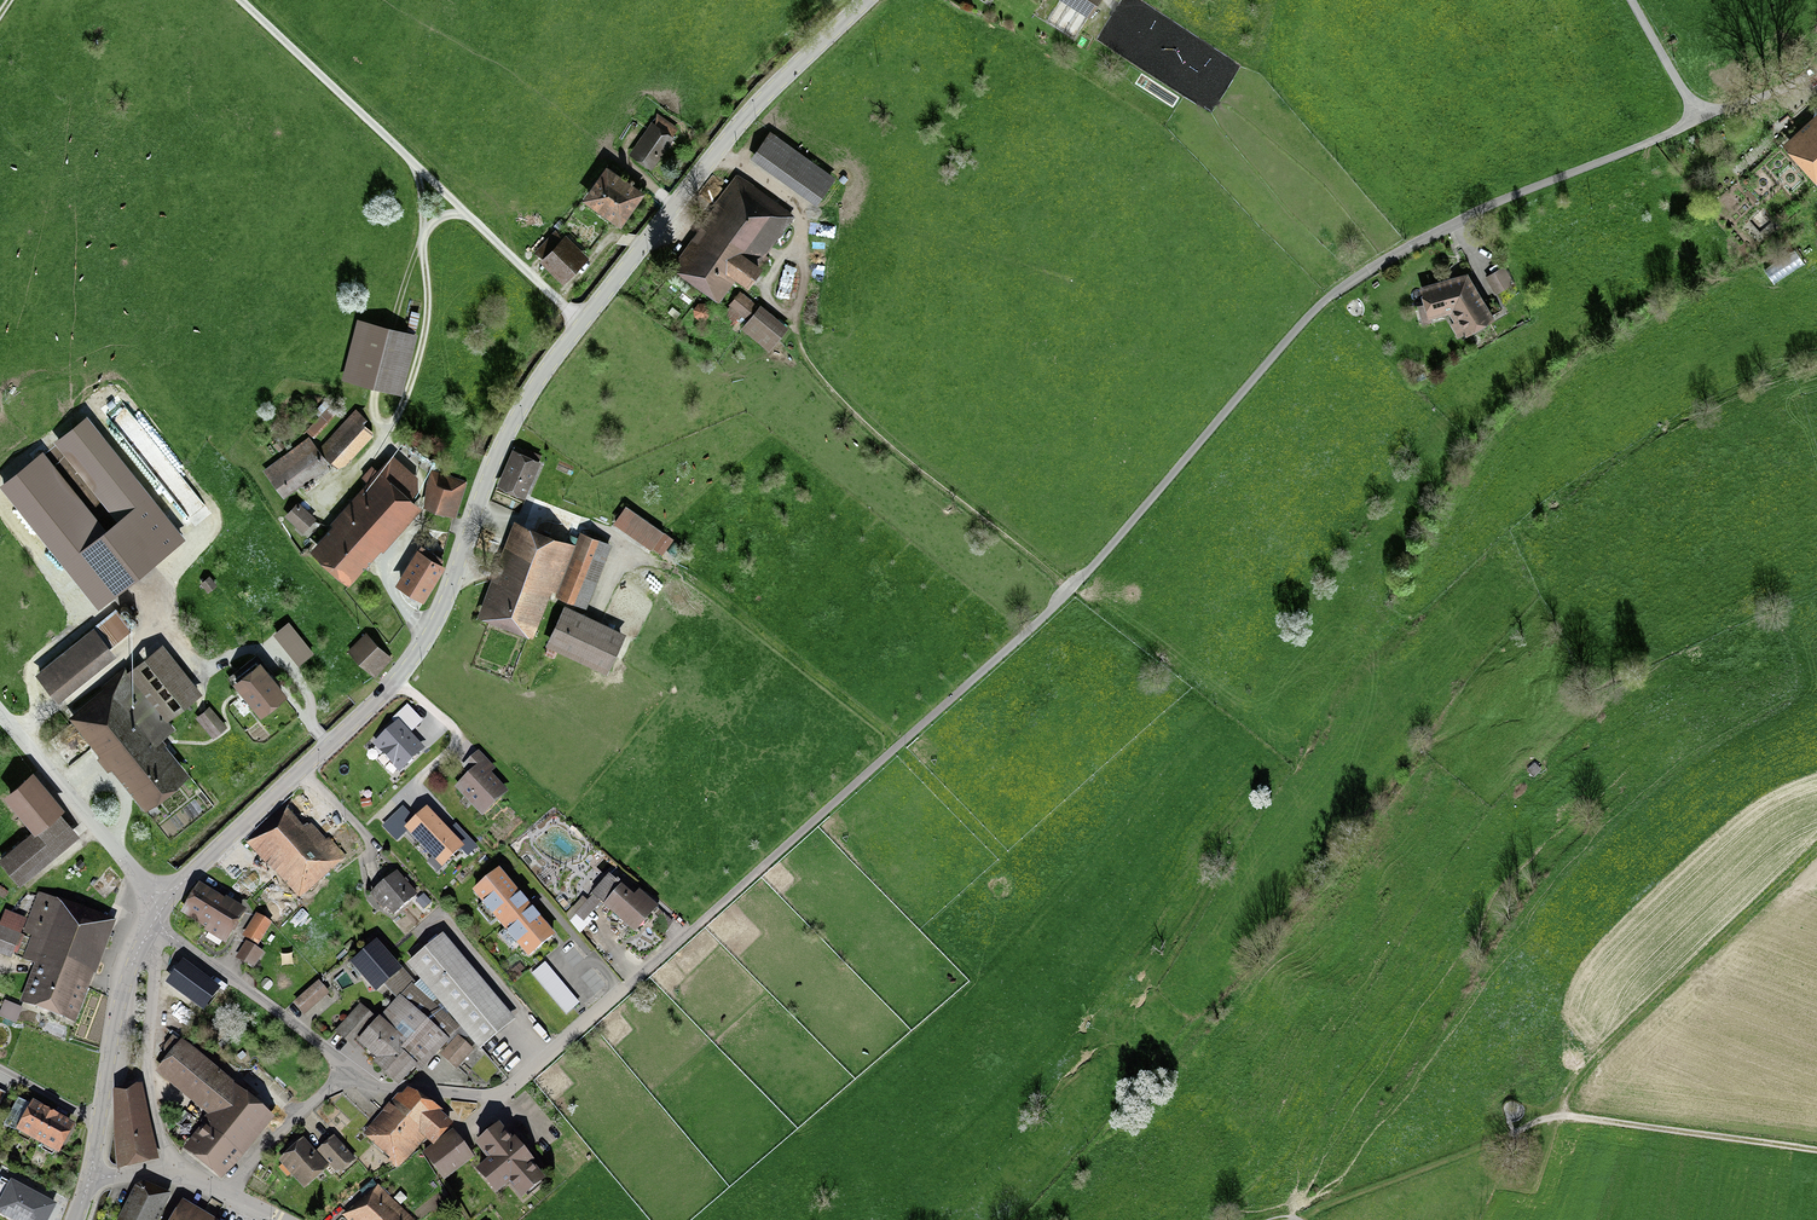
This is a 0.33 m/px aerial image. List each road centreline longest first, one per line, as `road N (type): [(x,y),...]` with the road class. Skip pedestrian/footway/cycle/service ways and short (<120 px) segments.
road 1 (residential): [(153,923),(374,1087),(499,1096),(1057,615),(1307,315),(1373,266),(1448,228),(1699,120)]
road 2 (residential): [(865,0),(718,149),(535,386),(492,468),(448,597),(404,670),(165,904)]
road 3 (track): [(718,149),(803,212),(801,349),(818,376),(910,464),(1074,593)]
road 4 (track): [(1816,1149),(1564,1115),(1511,1127),(1304,1219)]
road 5 (track): [(475,511),(575,521),(694,583),(856,705),(891,734),(895,755)]
road 6 (track): [(430,632),(393,585),(427,487),(388,436),(427,324),(424,234),(441,217),(468,214)]
road 7 (track): [(581,324),(241,0)]
road 8 (track): [(1564,1115),(1577,1071),(1816,843)]
road 9 (unclassified): [(0,713),(165,904)]
road 10 (residential): [(153,923),(148,1093),(171,1170)]
road 11 (residential): [(153,923),(120,1002),(99,1122)]
road 12 (track): [(392,327),(424,234),(417,167)]
road 13 (residential): [(1631,0),(1699,120)]
road 14 (residential): [(1699,120),(1816,71)]

